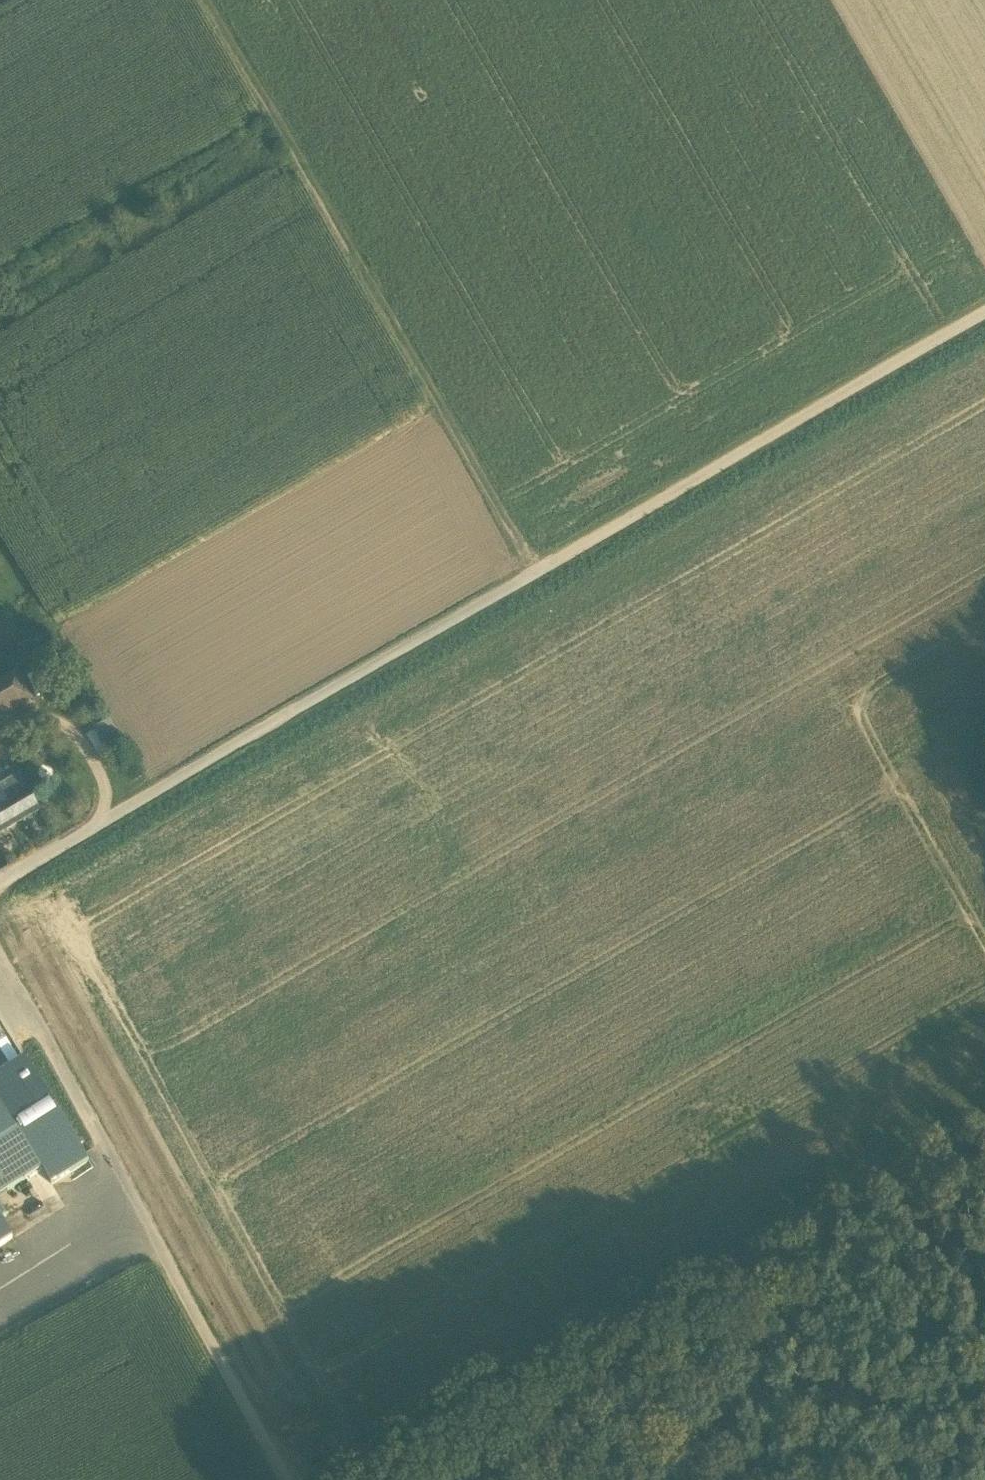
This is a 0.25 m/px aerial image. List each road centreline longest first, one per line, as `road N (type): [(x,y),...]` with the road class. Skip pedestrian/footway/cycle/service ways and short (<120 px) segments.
road 1 (track): [(0,882),(984,311)]
road 2 (track): [(984,1118),(358,1479)]
road 3 (track): [(204,0),(536,571)]
road 4 (track): [(285,1479),(0,954)]

